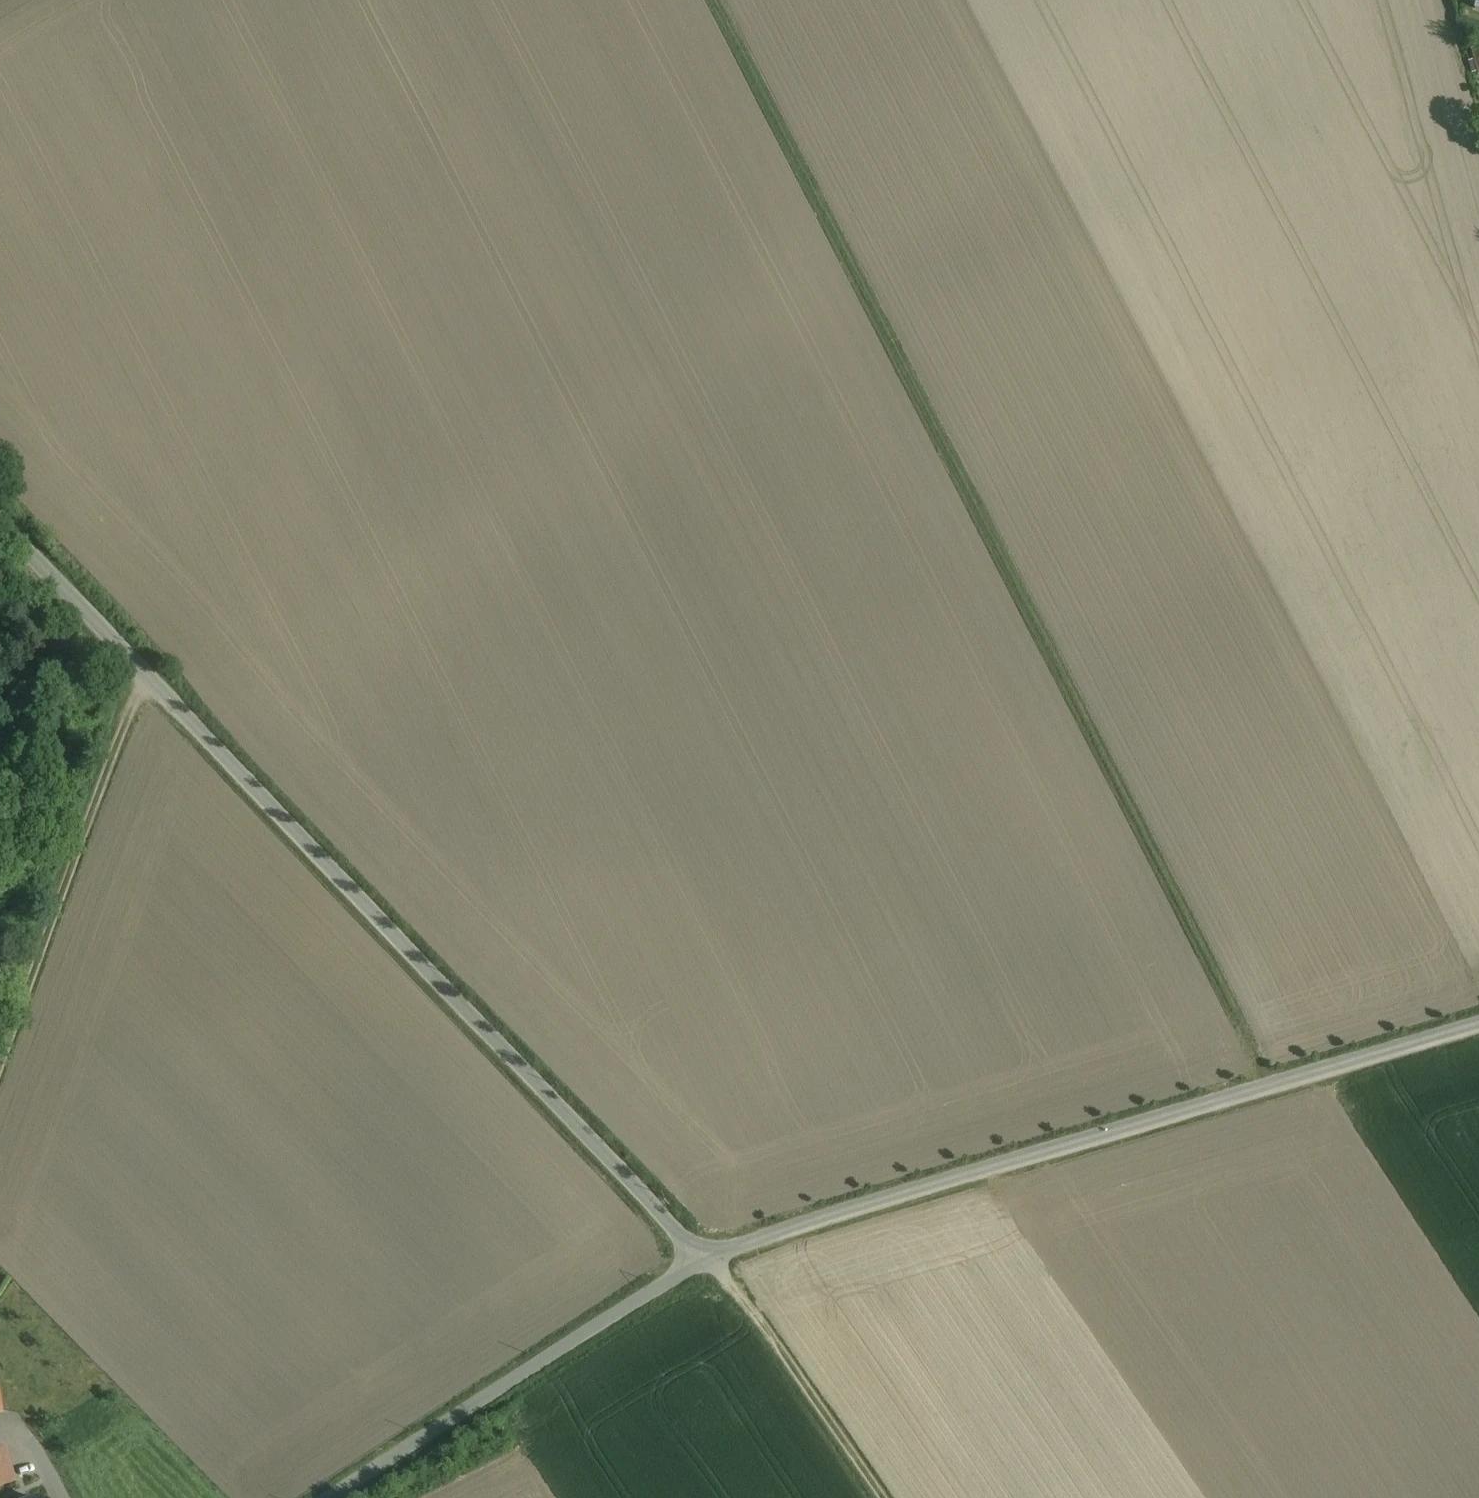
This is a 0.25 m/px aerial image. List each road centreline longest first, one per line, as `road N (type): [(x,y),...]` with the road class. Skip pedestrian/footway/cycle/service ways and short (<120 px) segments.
road 1 (unclassified): [(710,1260),(0,520)]
road 2 (unclassified): [(710,1260),(774,1233),(1478,1022)]
road 3 (unclassified): [(325,1497),(608,1316),(710,1260)]
road 4 (track): [(143,674),(0,1064)]
road 5 (track): [(710,1260),(874,1497)]

